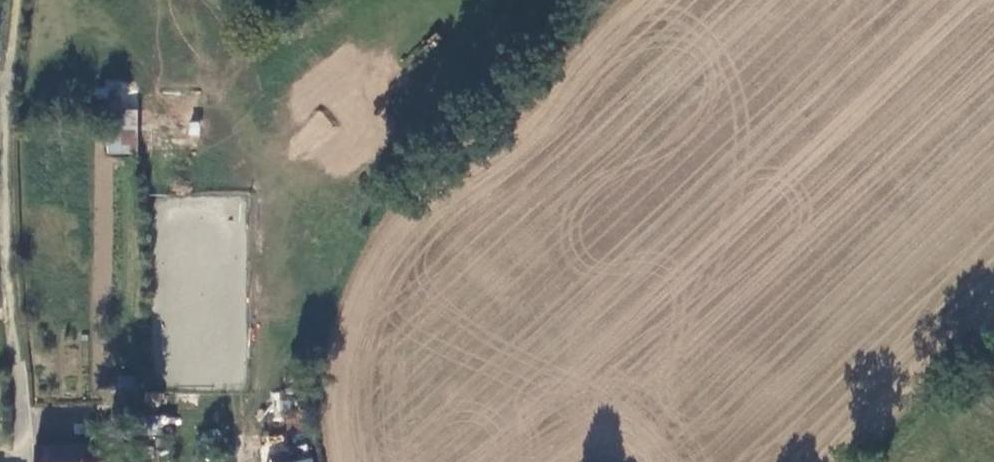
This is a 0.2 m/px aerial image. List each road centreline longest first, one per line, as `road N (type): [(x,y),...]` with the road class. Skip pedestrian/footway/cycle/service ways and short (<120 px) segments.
road 1 (track): [(18,0),(2,211),(22,418)]

